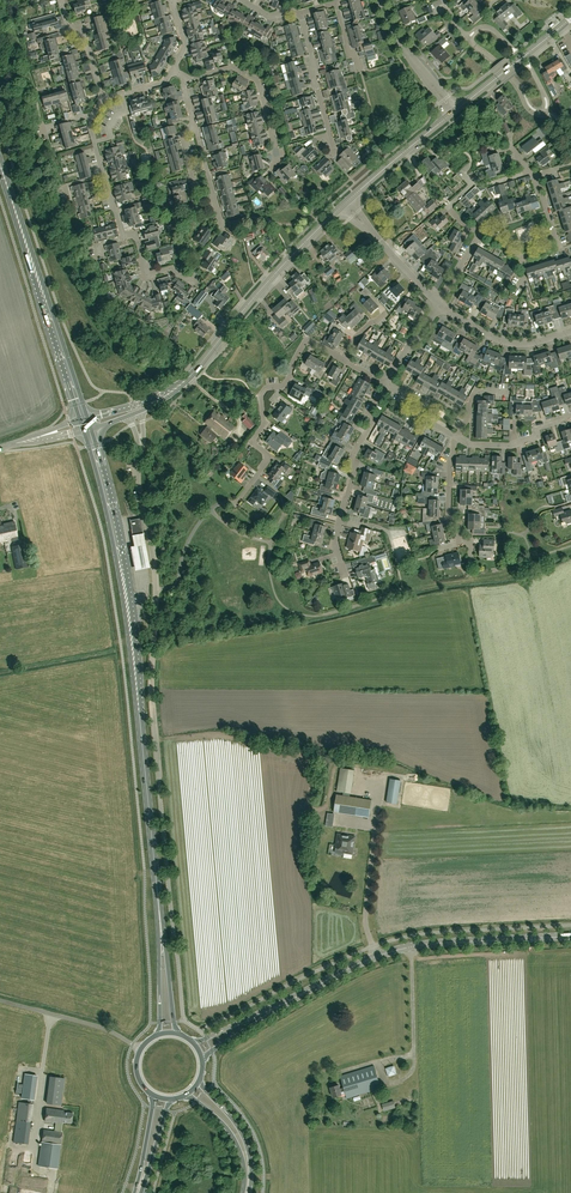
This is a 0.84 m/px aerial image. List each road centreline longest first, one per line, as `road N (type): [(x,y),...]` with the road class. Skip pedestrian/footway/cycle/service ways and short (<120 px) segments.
road 1 (primary): [(159,910),(130,627),(87,430)]
road 2 (unclassified): [(159,774),(151,682),(156,583),(138,487),(140,448)]
road 3 (tertiary): [(288,1001),(396,950),(570,936)]
road 4 (primary): [(83,417),(0,166)]
road 5 (residential): [(343,360),(307,339),(284,386),(260,396),(265,425),(252,443),(271,457),(234,506)]
road 6 (tertiary): [(193,373),(340,208)]
road 7 (residential): [(272,168),(280,159),(259,78),(236,66),(188,78)]
road 8 (tertiary): [(452,114),(570,18)]
road 9 (residential): [(333,156),(300,12)]
road 10 (residential): [(339,521),(351,460),(385,385)]
road 11 (residential): [(440,306),(501,341),(570,332)]
road 12 (unclassified): [(452,114),(378,0)]
road 13 (tertiary): [(351,199),(452,114)]
road 14 (residential): [(457,437),(513,445),(538,437),(535,427),(570,416)]
road 15 (primary): [(249,1192),(243,1136),(199,1081)]
road 16 (primary): [(178,1034),(159,910)]
road 17 (primary): [(159,910),(158,1035)]
road 18 (residential): [(520,258),(557,247),(535,174),(527,171)]
road 19 (primary): [(185,1095),(233,1138),(243,1192)]

